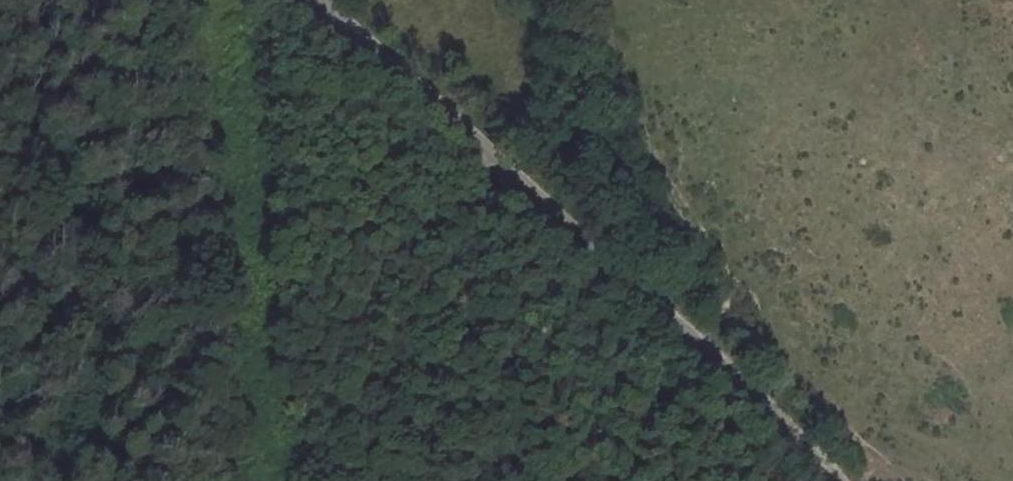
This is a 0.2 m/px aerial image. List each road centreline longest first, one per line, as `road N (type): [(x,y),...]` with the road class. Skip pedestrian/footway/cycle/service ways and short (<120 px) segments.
road 1 (unclassified): [(831,480),(573,229),(318,0)]

